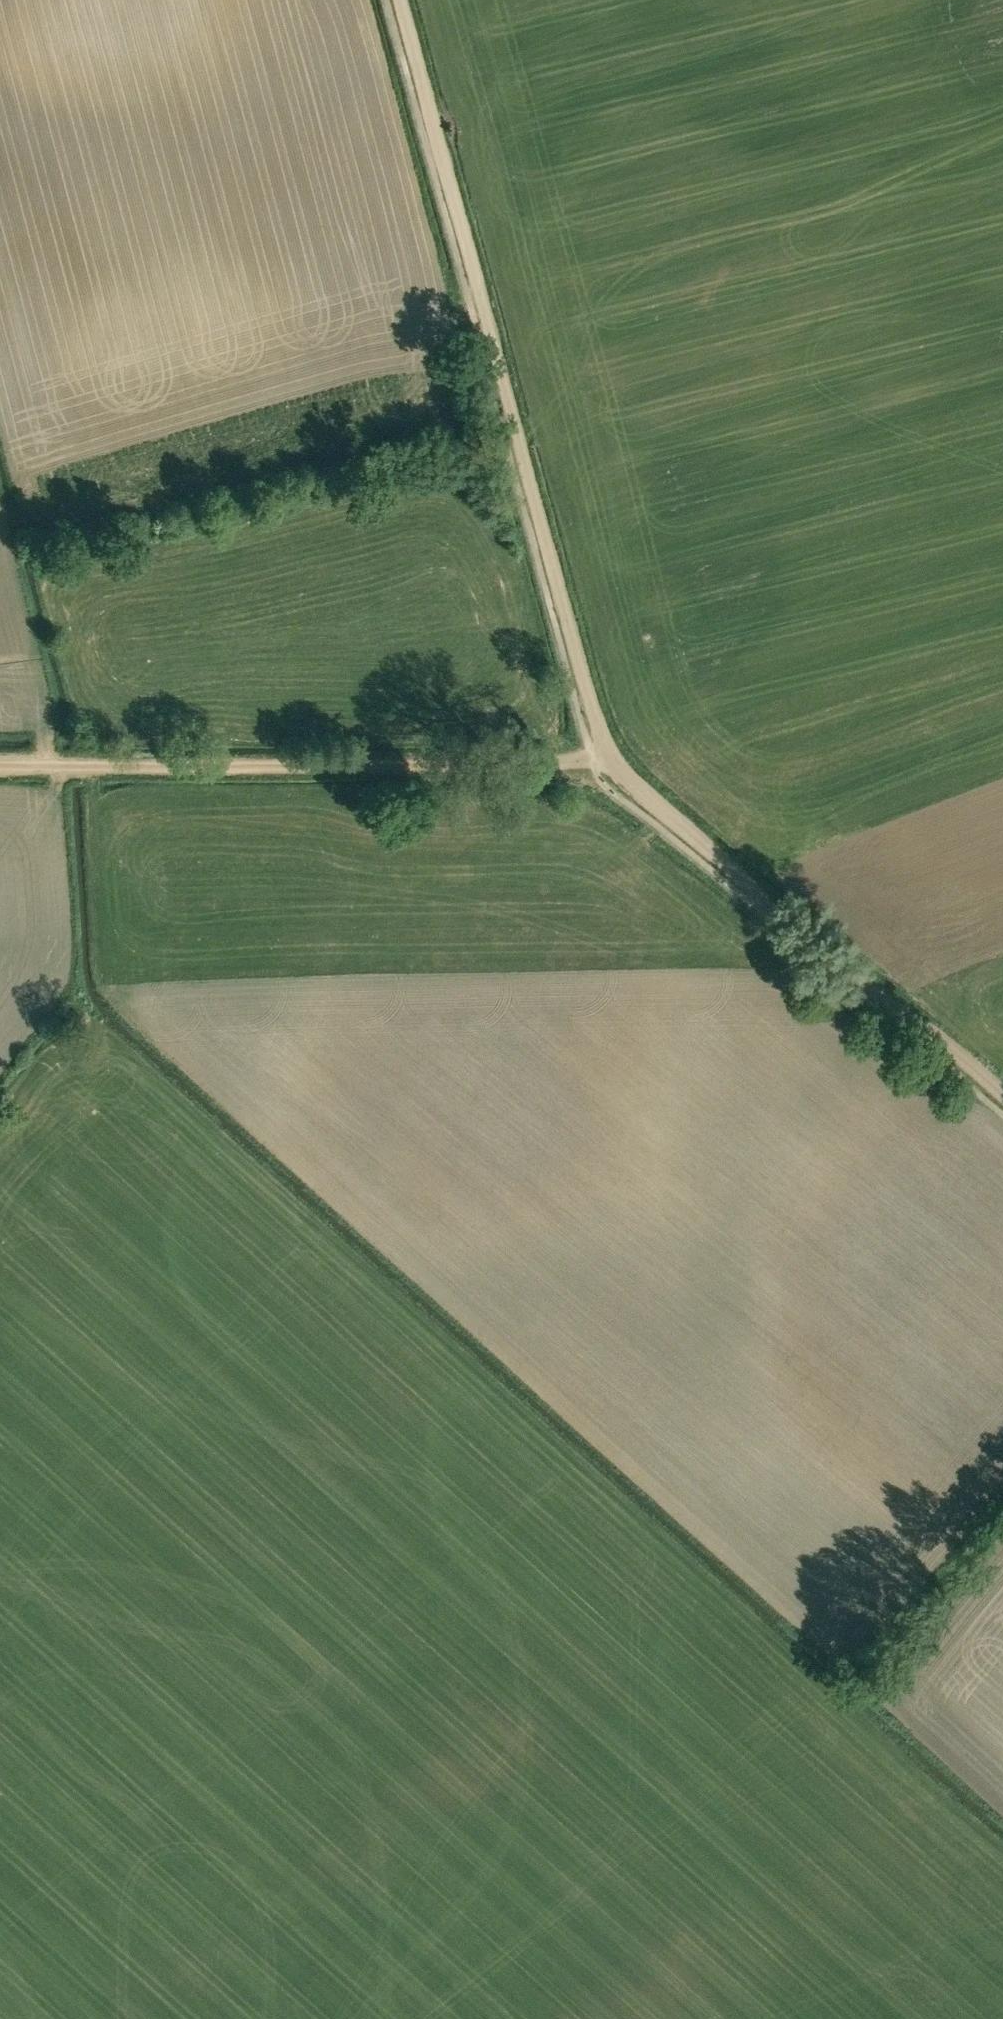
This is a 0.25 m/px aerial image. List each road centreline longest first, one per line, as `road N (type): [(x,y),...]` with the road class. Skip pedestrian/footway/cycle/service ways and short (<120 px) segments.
road 1 (track): [(401,0),(605,760)]
road 2 (track): [(593,765),(0,766)]
road 3 (track): [(605,760),(1002,1103)]

